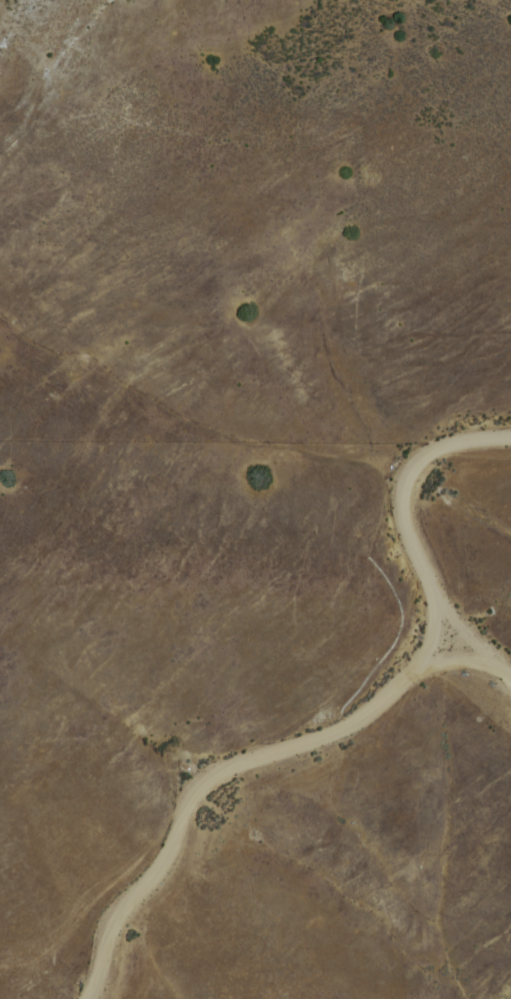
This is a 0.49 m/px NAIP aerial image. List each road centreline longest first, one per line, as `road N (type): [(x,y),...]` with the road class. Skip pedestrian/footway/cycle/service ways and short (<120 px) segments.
road 1 (track): [(432,655),(355,717),(226,765),(199,784),(166,852),(111,923),(84,998)]
road 2 (track): [(510,673),(443,597),(387,465),(462,438),(510,433)]

